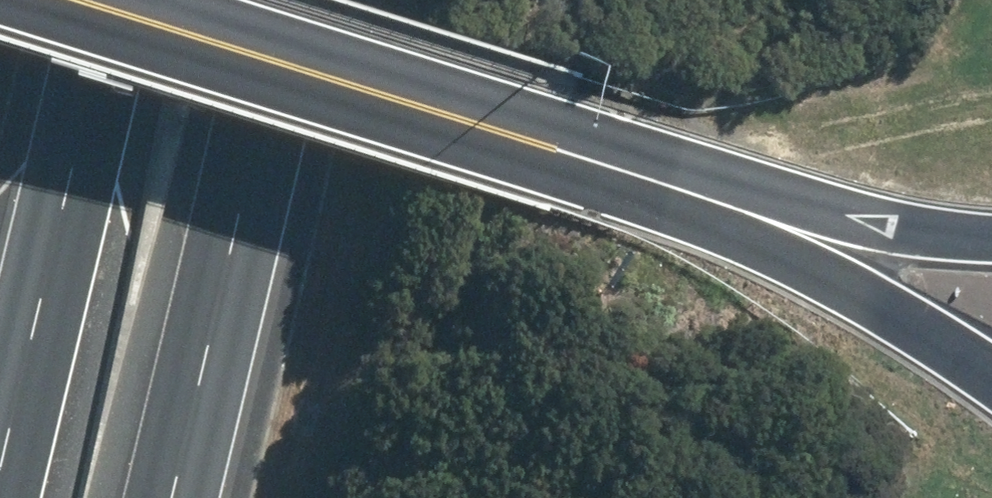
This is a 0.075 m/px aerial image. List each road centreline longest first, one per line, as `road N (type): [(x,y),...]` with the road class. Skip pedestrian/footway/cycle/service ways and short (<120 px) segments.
road 1 (secondary): [(91,0),(694,194)]
road 2 (motorway): [(287,0),(170,497)]
road 3 (motorway): [(0,472),(111,0)]
road 4 (secondary): [(991,374),(694,194)]
road 5 (secondary): [(694,194),(991,232)]

